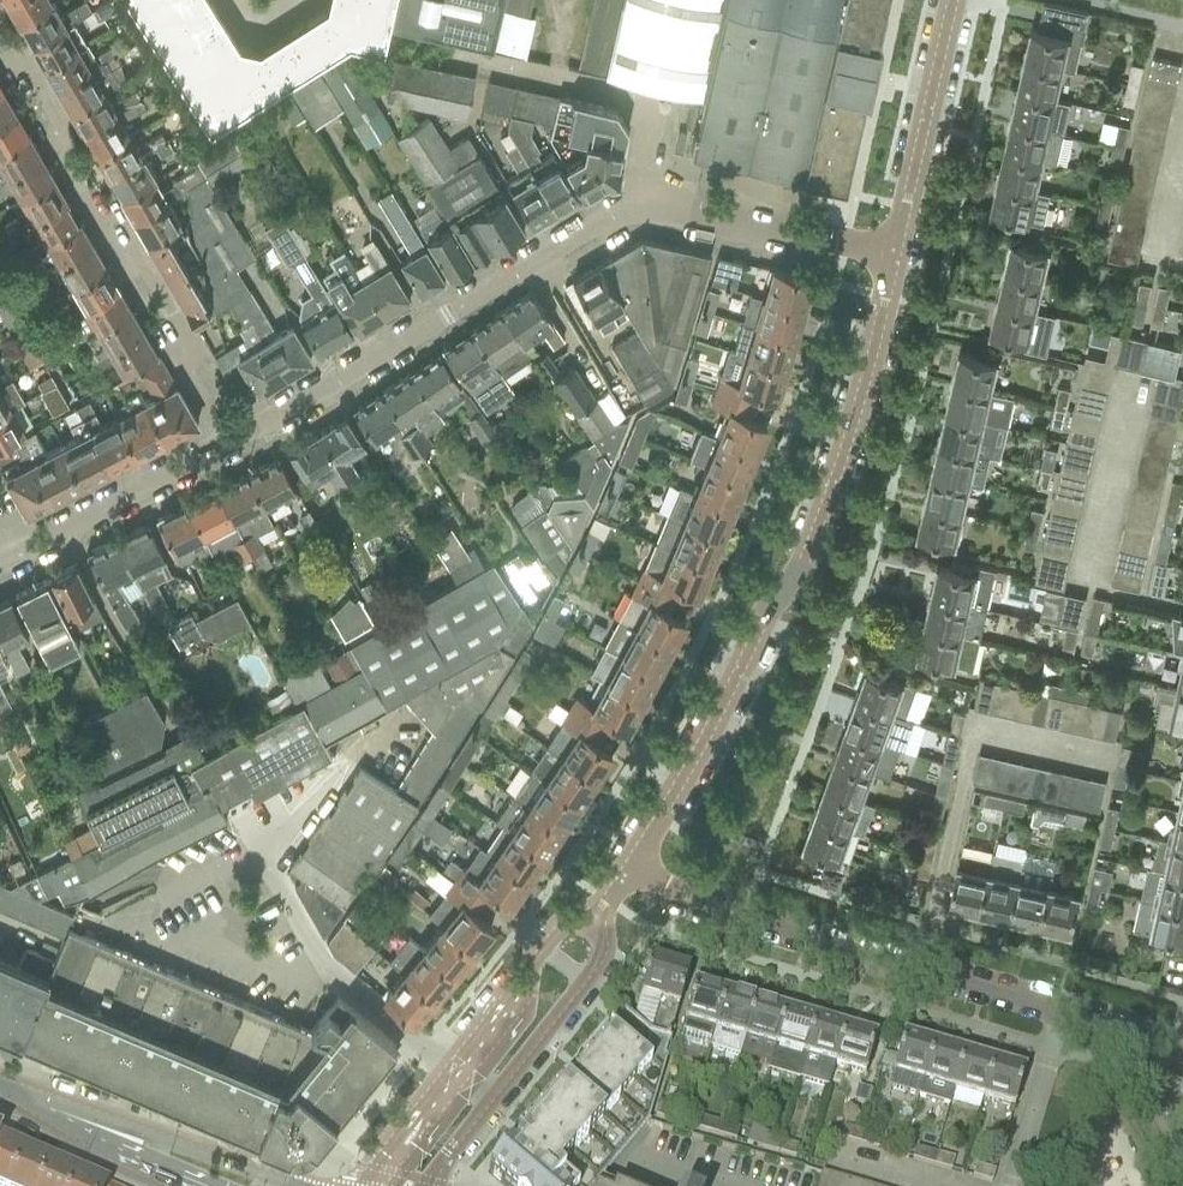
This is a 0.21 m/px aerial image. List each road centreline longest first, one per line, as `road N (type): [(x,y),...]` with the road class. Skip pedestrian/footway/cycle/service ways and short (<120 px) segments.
road 1 (residential): [(241,445),(615,219),(686,202),(892,255)]
road 2 (tertiary): [(633,864),(773,601),(805,560),(862,392),(892,255)]
road 3 (residential): [(241,445),(0,22)]
road 4 (residential): [(1060,1011),(700,905),(633,864)]
road 5 (tertiary): [(597,917),(565,927),(486,1047),(372,1185)]
road 6 (tertiary): [(419,1185),(598,958),(597,917)]
road 7 (tertiary): [(892,255),(952,0)]
road 8 (tertiary): [(294,1185),(46,1105)]
road 9 (residential): [(26,554),(241,445)]
road 10 (residential): [(1009,1185),(1060,1011)]
road 11 (tertiary): [(46,1105),(126,1155),(201,1185)]
road 12 (residential): [(1182,1042),(1060,1011)]

